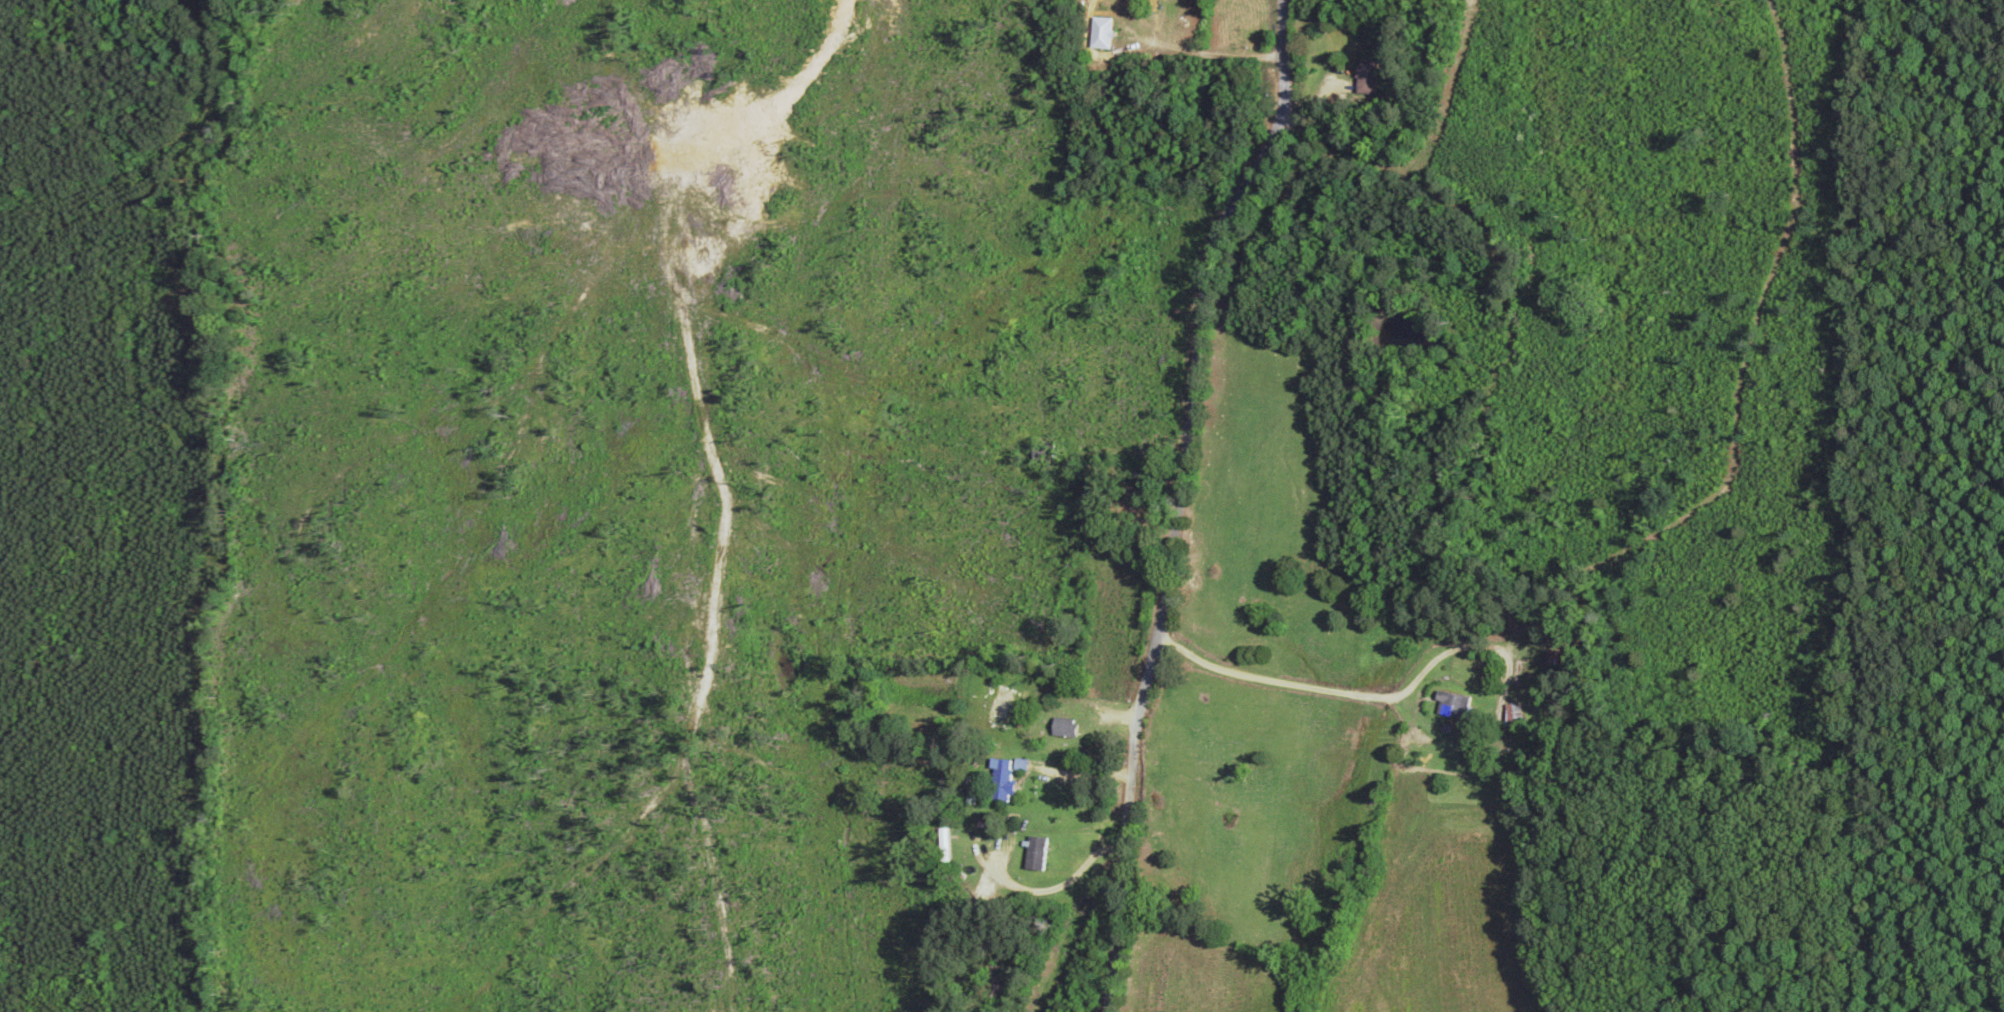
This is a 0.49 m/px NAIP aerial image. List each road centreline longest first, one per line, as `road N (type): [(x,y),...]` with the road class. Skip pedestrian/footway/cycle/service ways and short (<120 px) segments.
road 1 (residential): [(1138,685),(0,401)]
road 2 (residential): [(1100,1011),(1124,764),(1211,284),(1273,155),(1279,0)]

